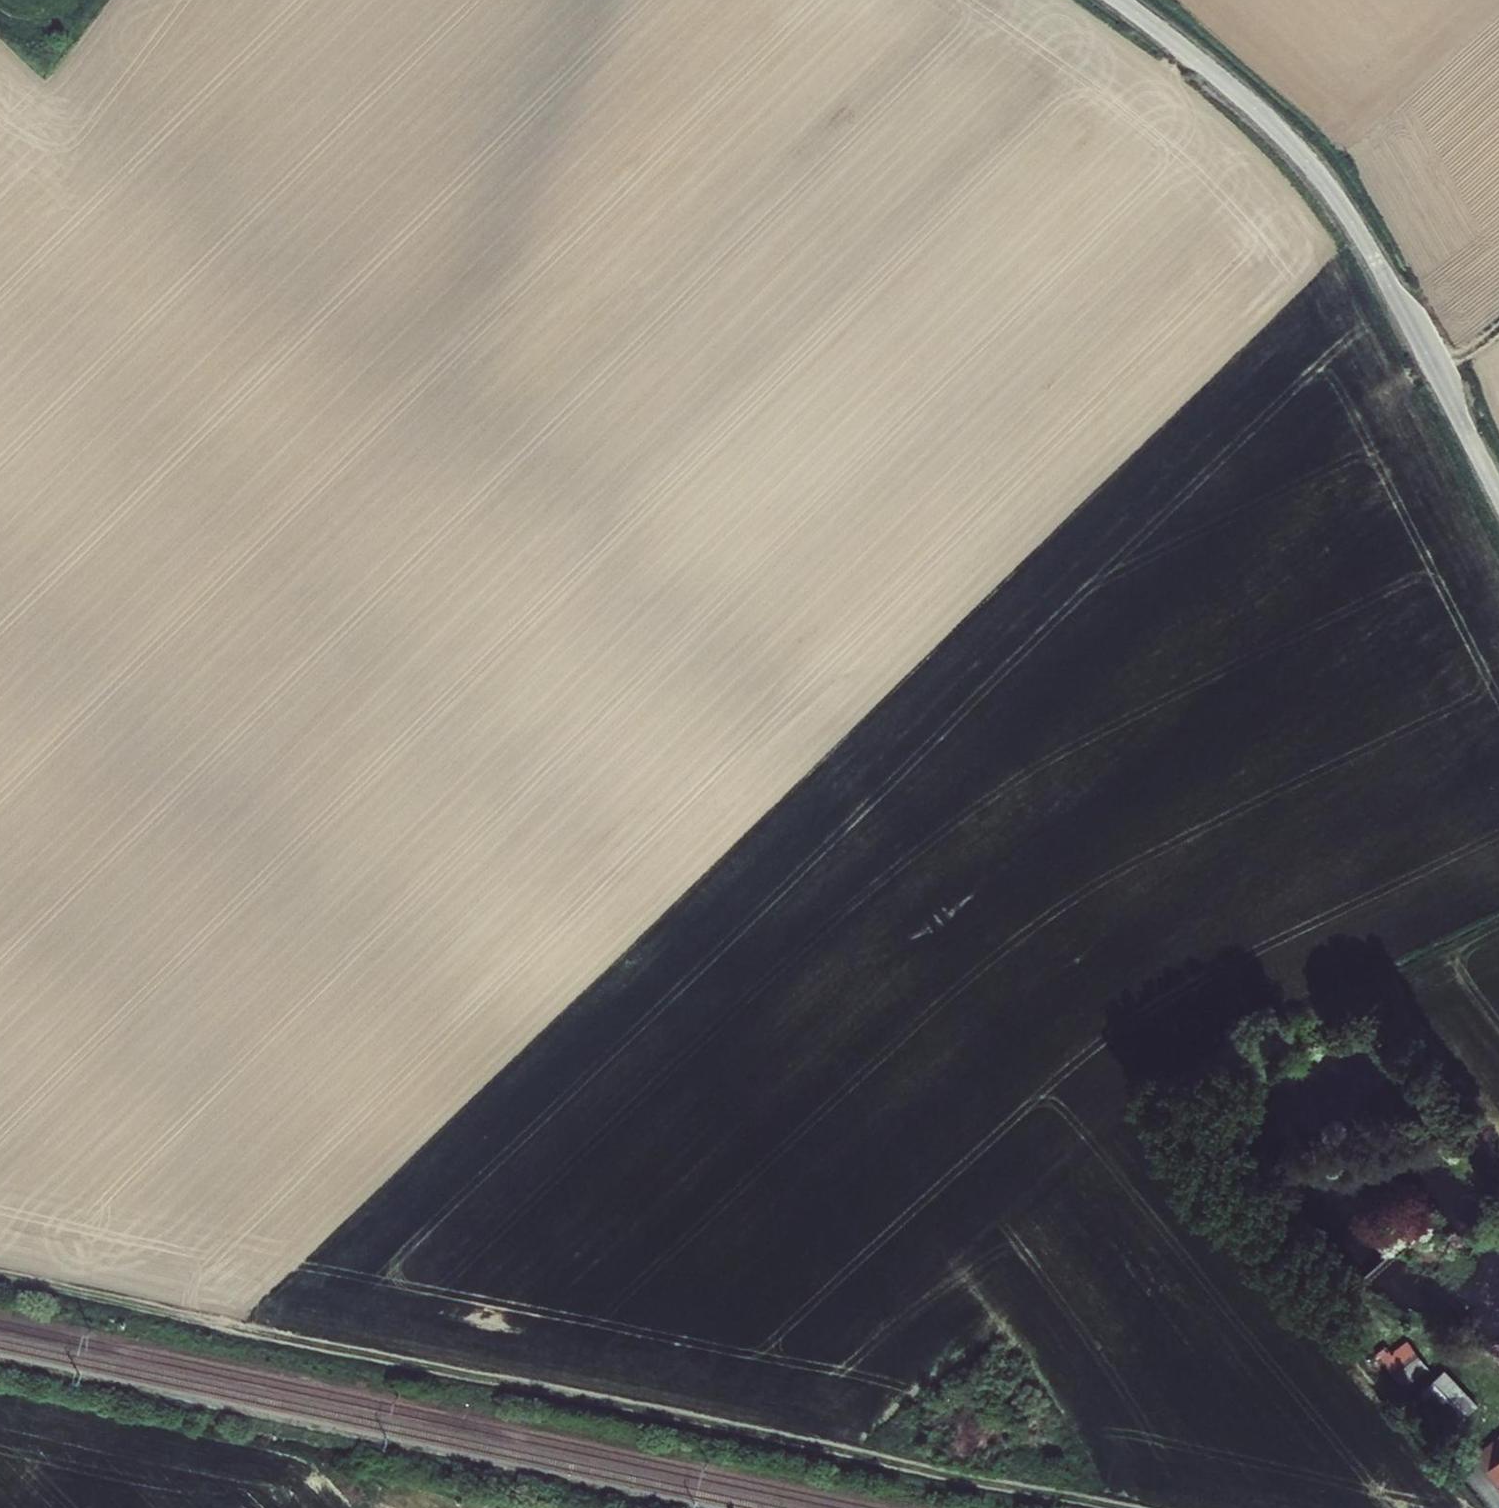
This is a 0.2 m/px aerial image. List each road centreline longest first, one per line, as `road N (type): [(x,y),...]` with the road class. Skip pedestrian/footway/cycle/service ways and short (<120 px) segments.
road 1 (track): [(0,1256),(1195,1507)]
road 2 (unclassified): [(1118,0),(1272,126),(1320,176),(1381,272),(1498,497)]

